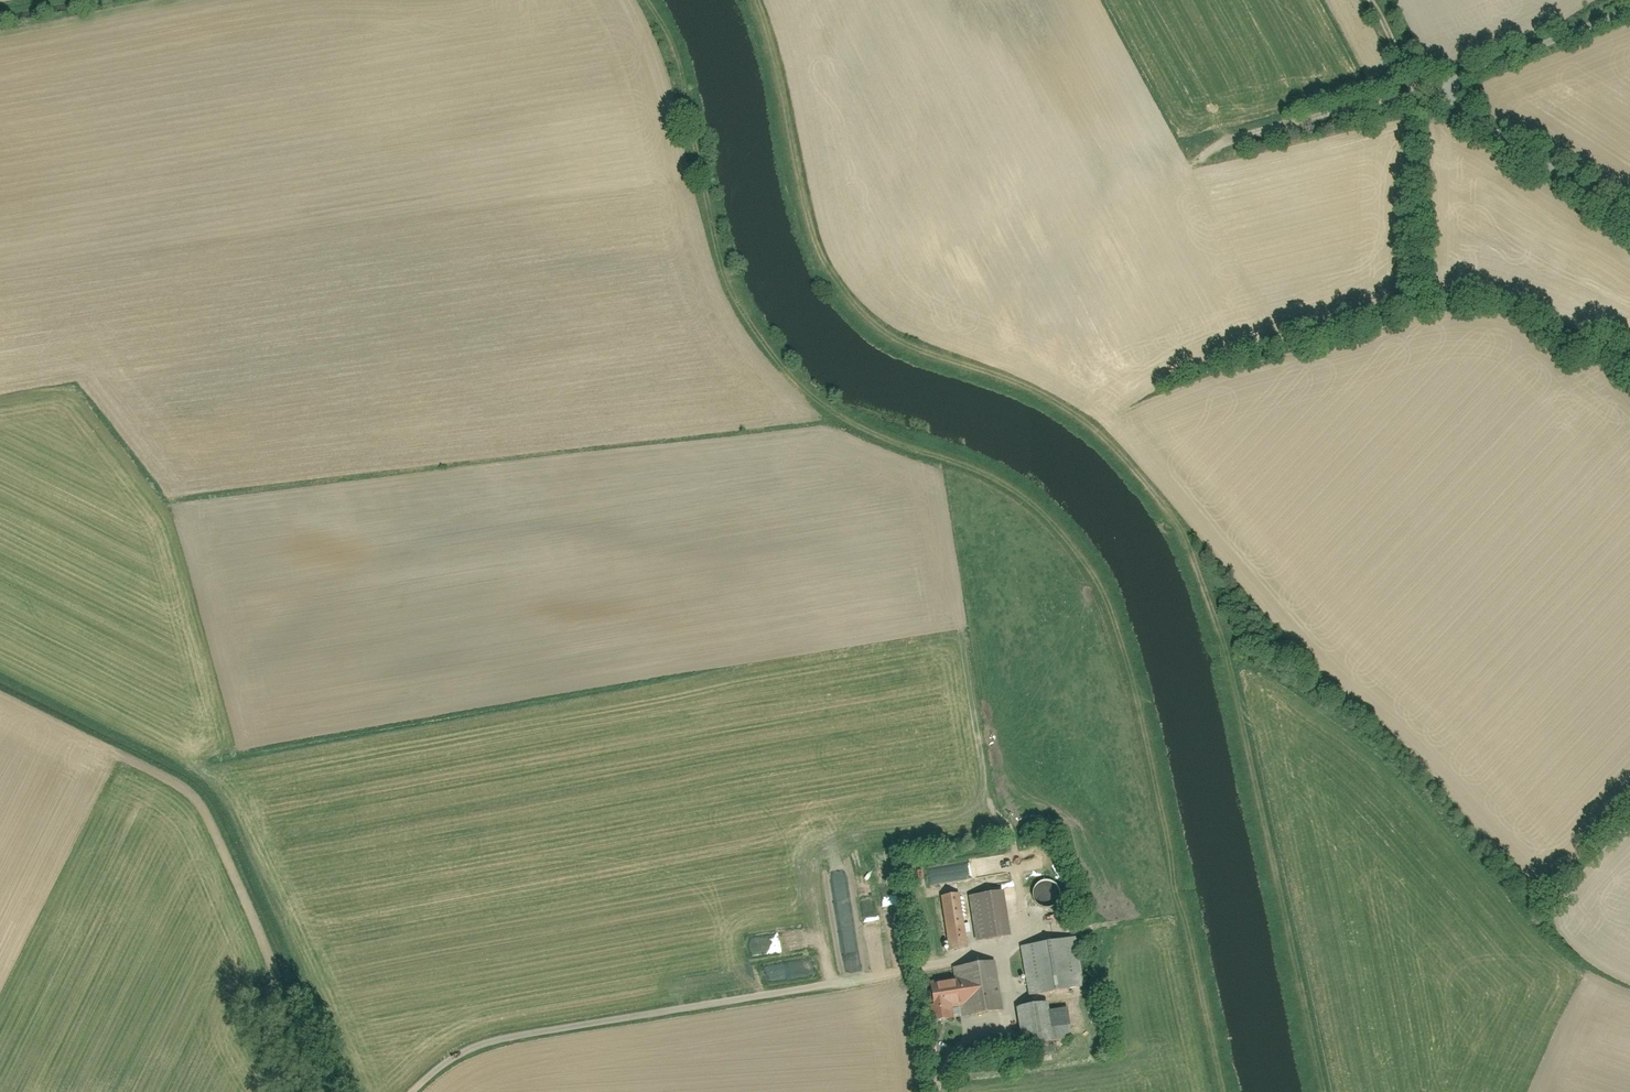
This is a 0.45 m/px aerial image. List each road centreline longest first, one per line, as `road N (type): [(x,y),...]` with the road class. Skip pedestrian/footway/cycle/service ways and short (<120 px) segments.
road 1 (track): [(1222,1091),(1125,653),(1096,584),(1051,523),(1003,485),(876,445),(827,420),(758,340),(724,277),(669,41),(646,0)]
road 2 (track): [(405,1091),(445,1046),(936,955)]
road 3 (residential): [(1629,213),(1441,90),(1477,66),(1629,6)]

